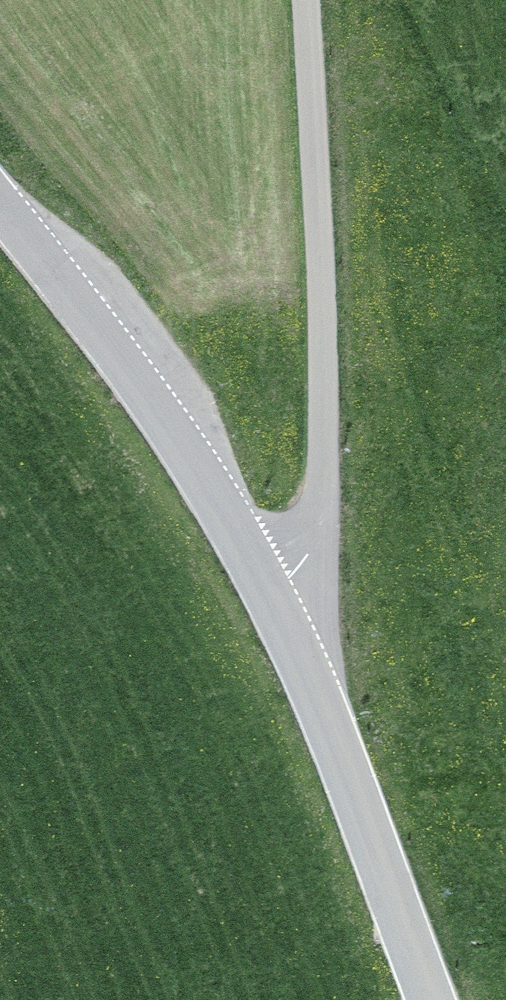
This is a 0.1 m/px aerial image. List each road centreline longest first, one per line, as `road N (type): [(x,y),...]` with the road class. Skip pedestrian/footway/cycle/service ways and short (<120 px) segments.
road 1 (unclassified): [(306,0),(323,356),(319,535),(284,622)]
road 2 (tertiary): [(284,622),(141,393),(0,209)]
road 3 (tertiary): [(428,999),(284,622)]

